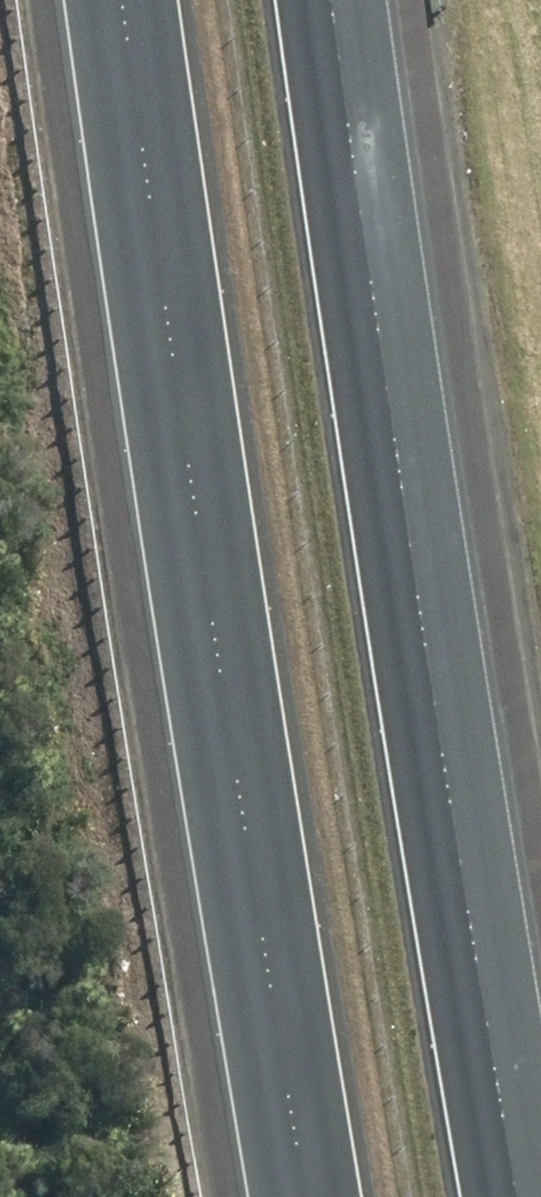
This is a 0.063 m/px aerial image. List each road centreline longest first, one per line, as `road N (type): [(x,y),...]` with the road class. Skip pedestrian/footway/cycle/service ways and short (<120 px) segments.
road 1 (motorway): [(327,0),(540,1196)]
road 2 (motorway): [(308,1196),(132,0)]

